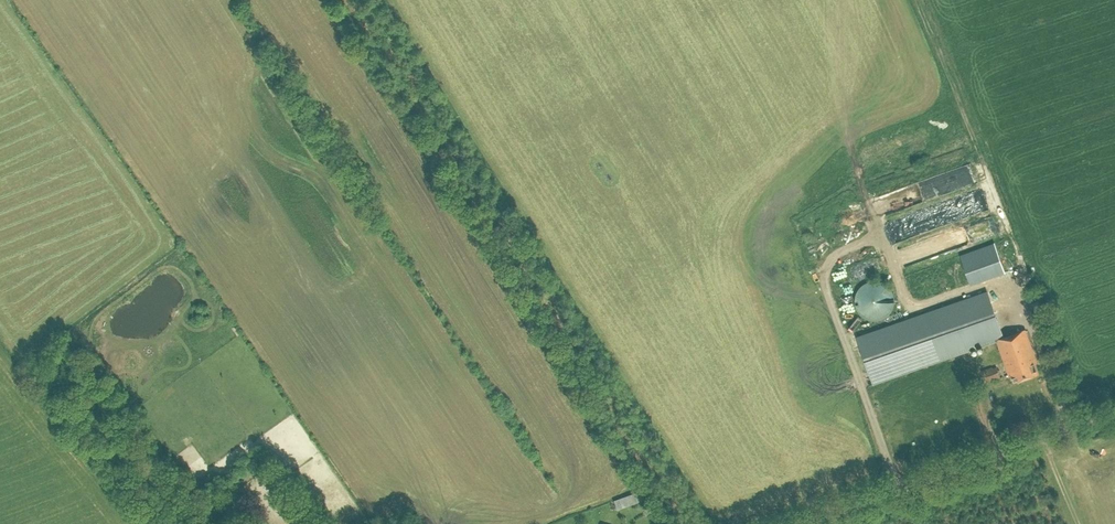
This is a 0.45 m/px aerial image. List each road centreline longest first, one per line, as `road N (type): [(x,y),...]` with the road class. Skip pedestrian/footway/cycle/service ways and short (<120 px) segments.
road 1 (track): [(913,308),(881,236),(993,192),(917,0)]
road 2 (tertiary): [(801,523),(1114,412)]

